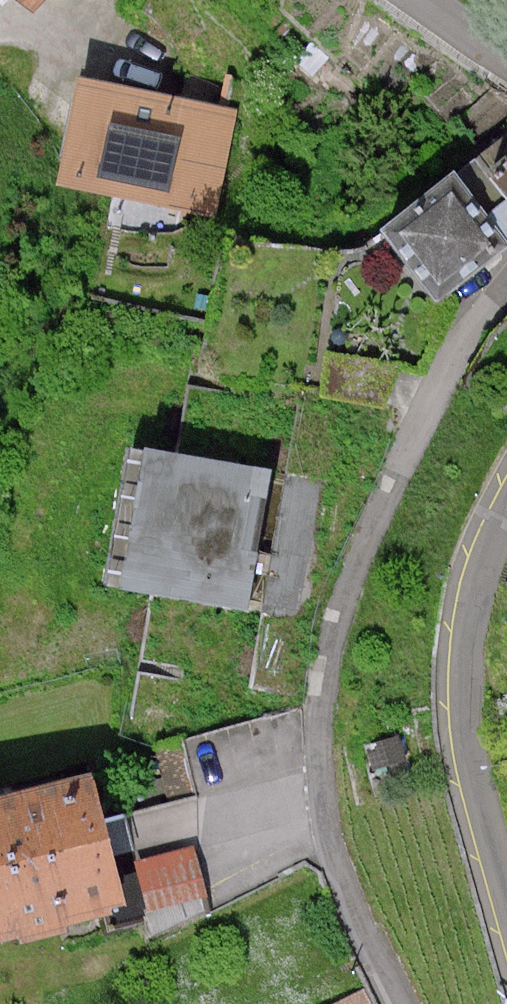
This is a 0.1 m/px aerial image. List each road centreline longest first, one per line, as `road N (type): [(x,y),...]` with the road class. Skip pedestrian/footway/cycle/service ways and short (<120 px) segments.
road 1 (residential): [(410,1003),(334,807),(336,661),(383,505),(473,328),(506,294)]
road 2 (tertiary): [(506,521),(467,642),(469,733),(506,884)]

